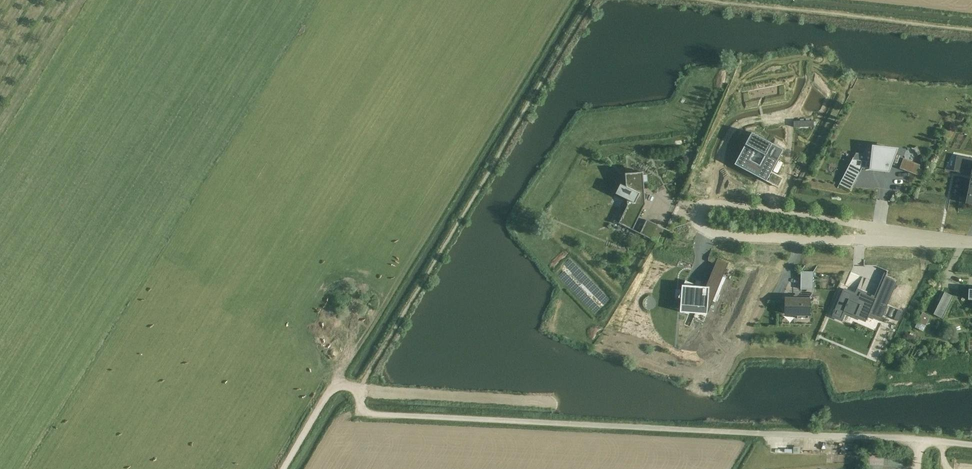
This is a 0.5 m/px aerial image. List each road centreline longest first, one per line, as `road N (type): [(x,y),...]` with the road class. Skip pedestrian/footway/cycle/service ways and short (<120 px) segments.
road 1 (track): [(359,390),(665,409),(686,404),(717,362),(774,238)]
road 2 (residential): [(774,238),(713,236),(695,214),(708,202),(903,236)]
road 3 (unclassified): [(755,433),(971,446)]
road 4 (residential): [(774,238),(903,236)]
road 5 (track): [(282,468),(325,391),(338,384),(359,390)]

